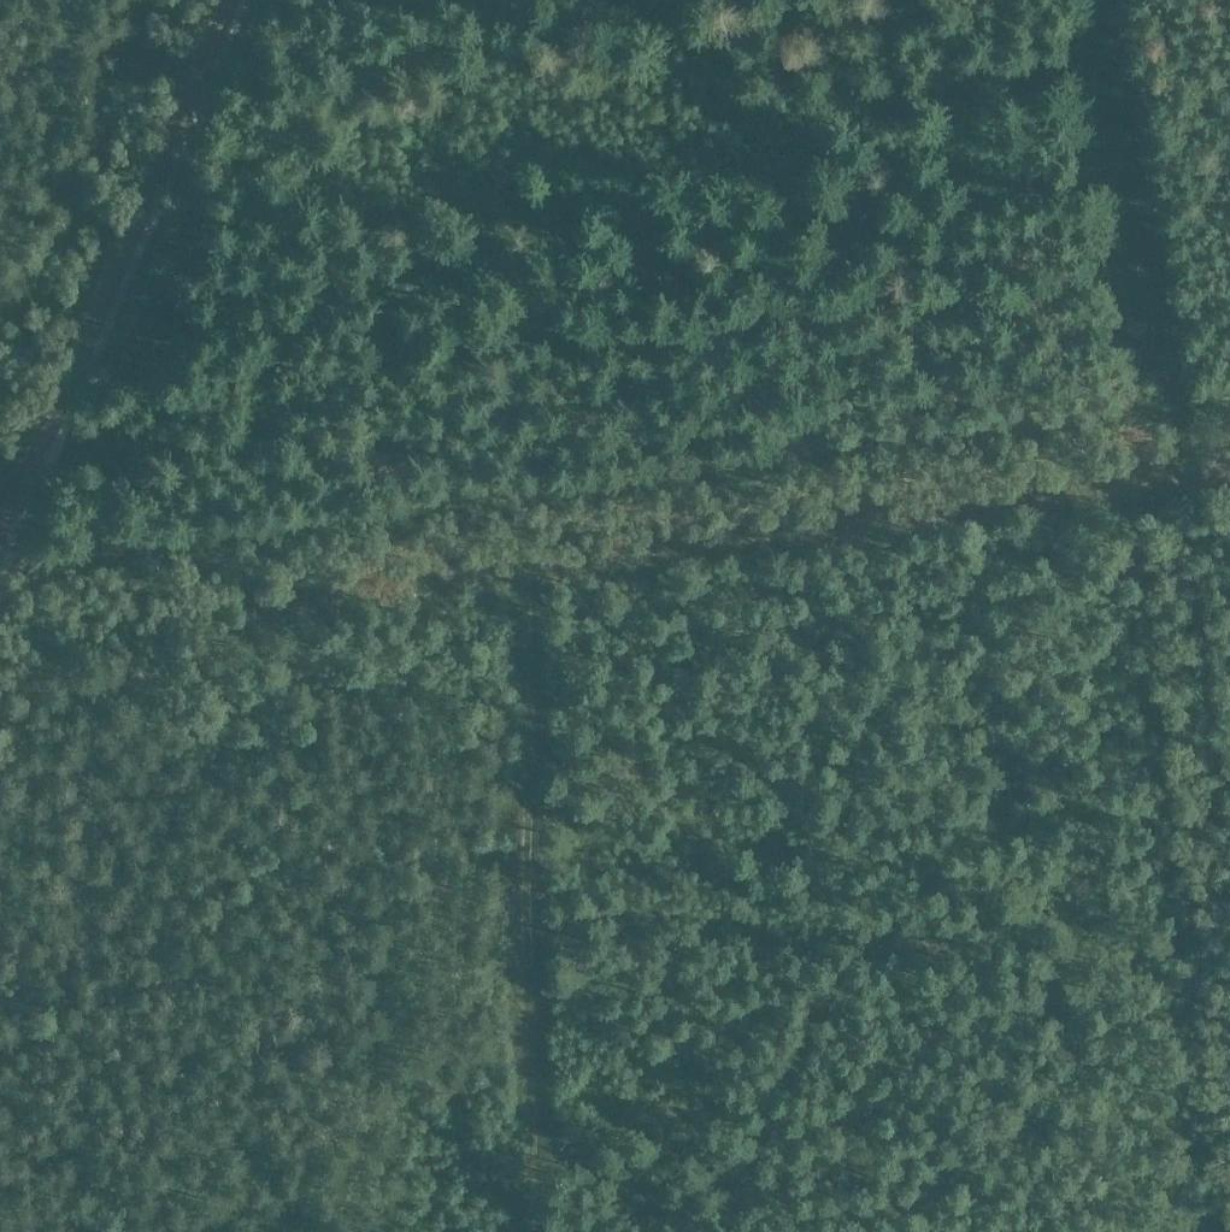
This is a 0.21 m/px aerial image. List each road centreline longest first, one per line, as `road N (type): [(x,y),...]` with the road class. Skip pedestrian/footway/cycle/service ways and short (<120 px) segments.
road 1 (unclassified): [(1229,394),(30,564),(0,559)]
road 2 (track): [(518,493),(529,1231)]
road 3 (track): [(0,535),(227,0)]

